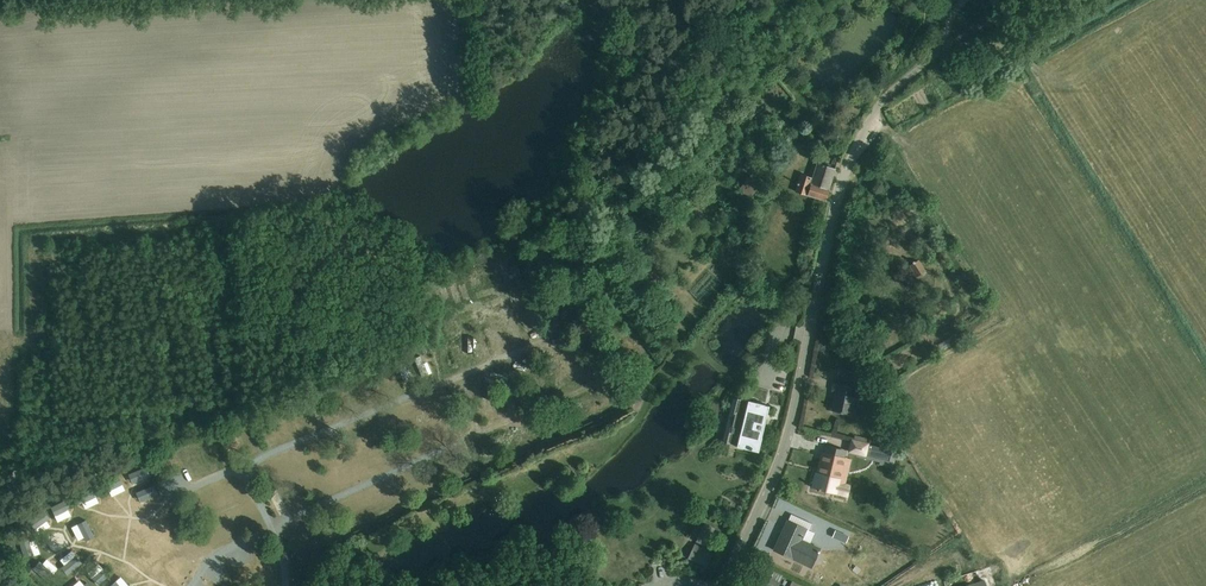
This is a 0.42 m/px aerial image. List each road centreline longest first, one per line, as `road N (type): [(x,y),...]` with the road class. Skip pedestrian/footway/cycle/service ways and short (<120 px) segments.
road 1 (unclassified): [(939,52),(891,90),(852,157),(788,434),(723,585)]

